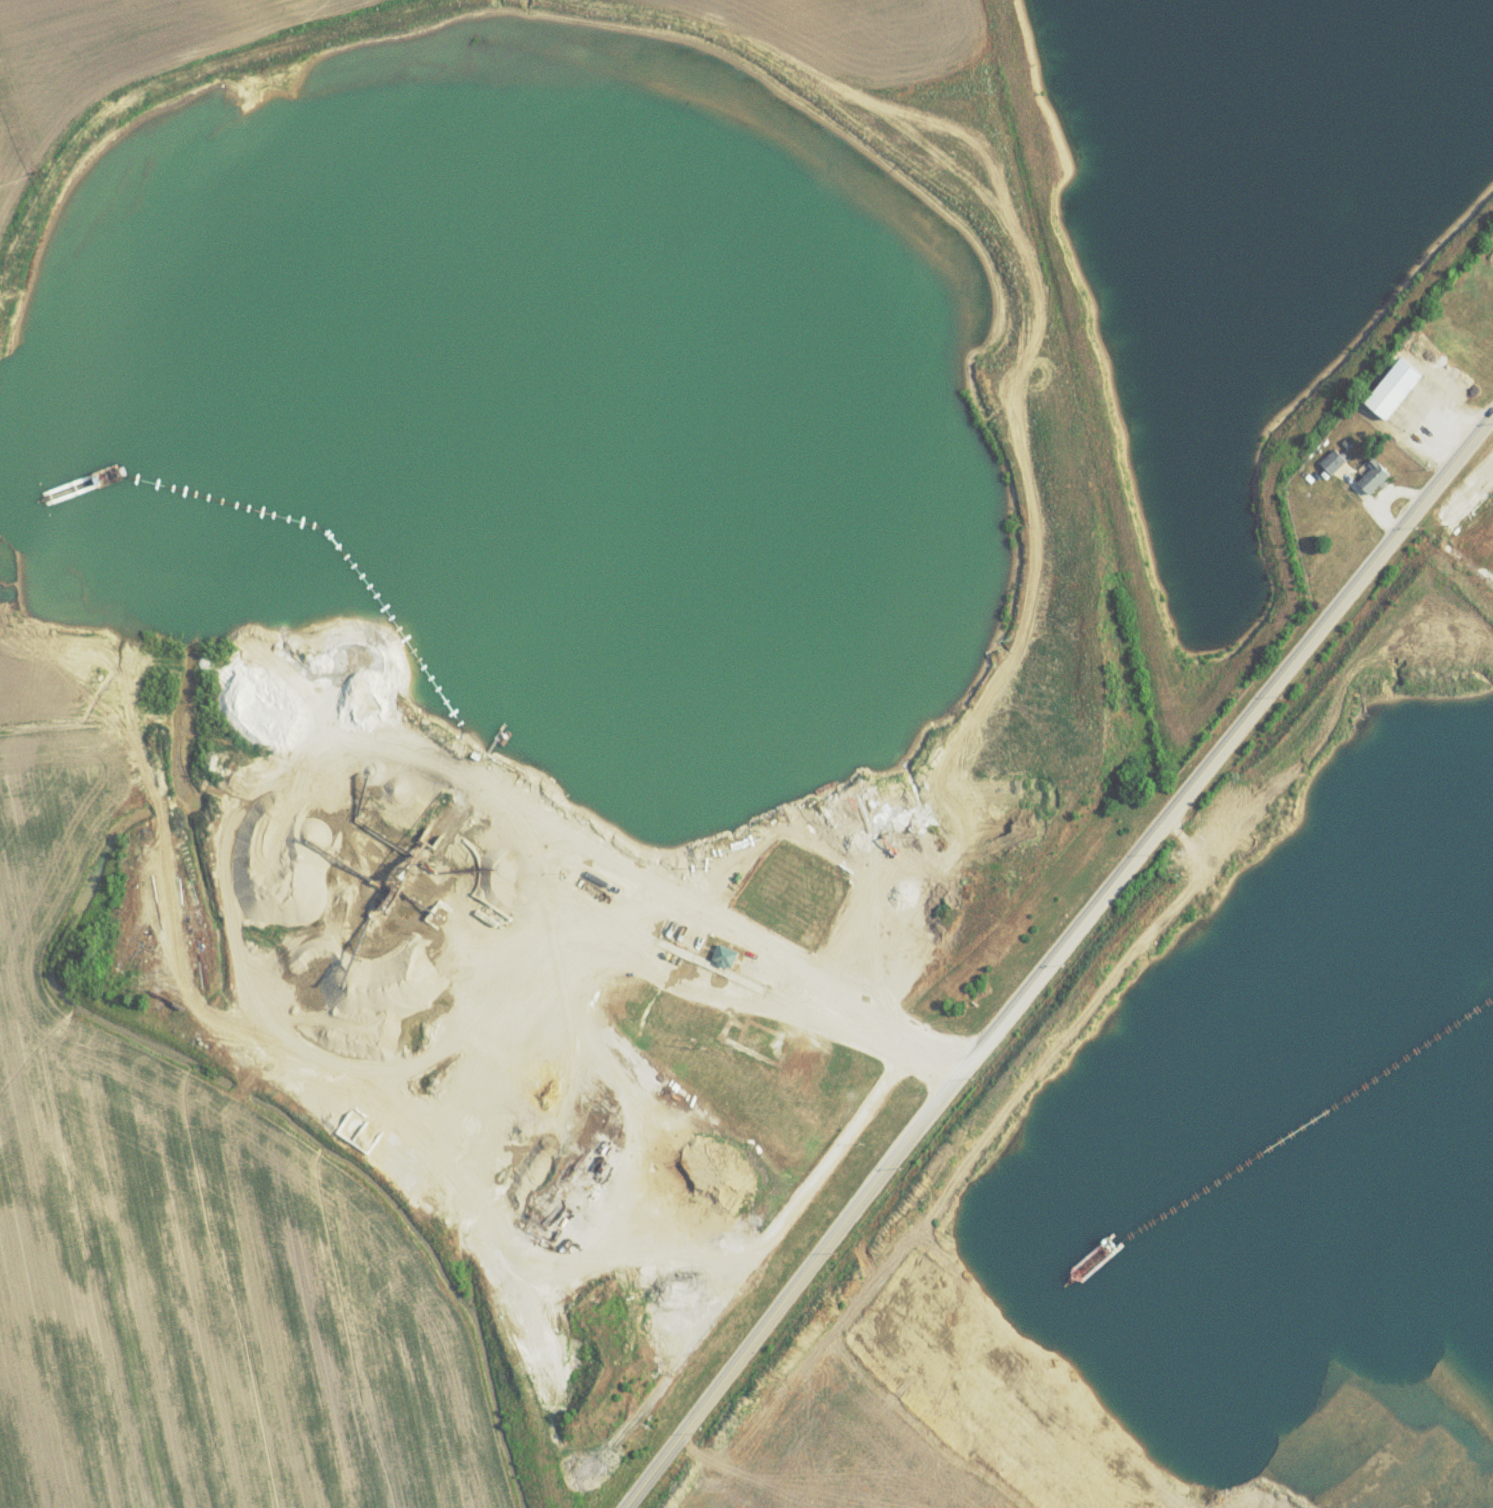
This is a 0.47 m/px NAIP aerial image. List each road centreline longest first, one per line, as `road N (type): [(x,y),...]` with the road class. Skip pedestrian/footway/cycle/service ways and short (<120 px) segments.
road 1 (tertiary): [(633,1507),(1188,797),(1492,423)]

